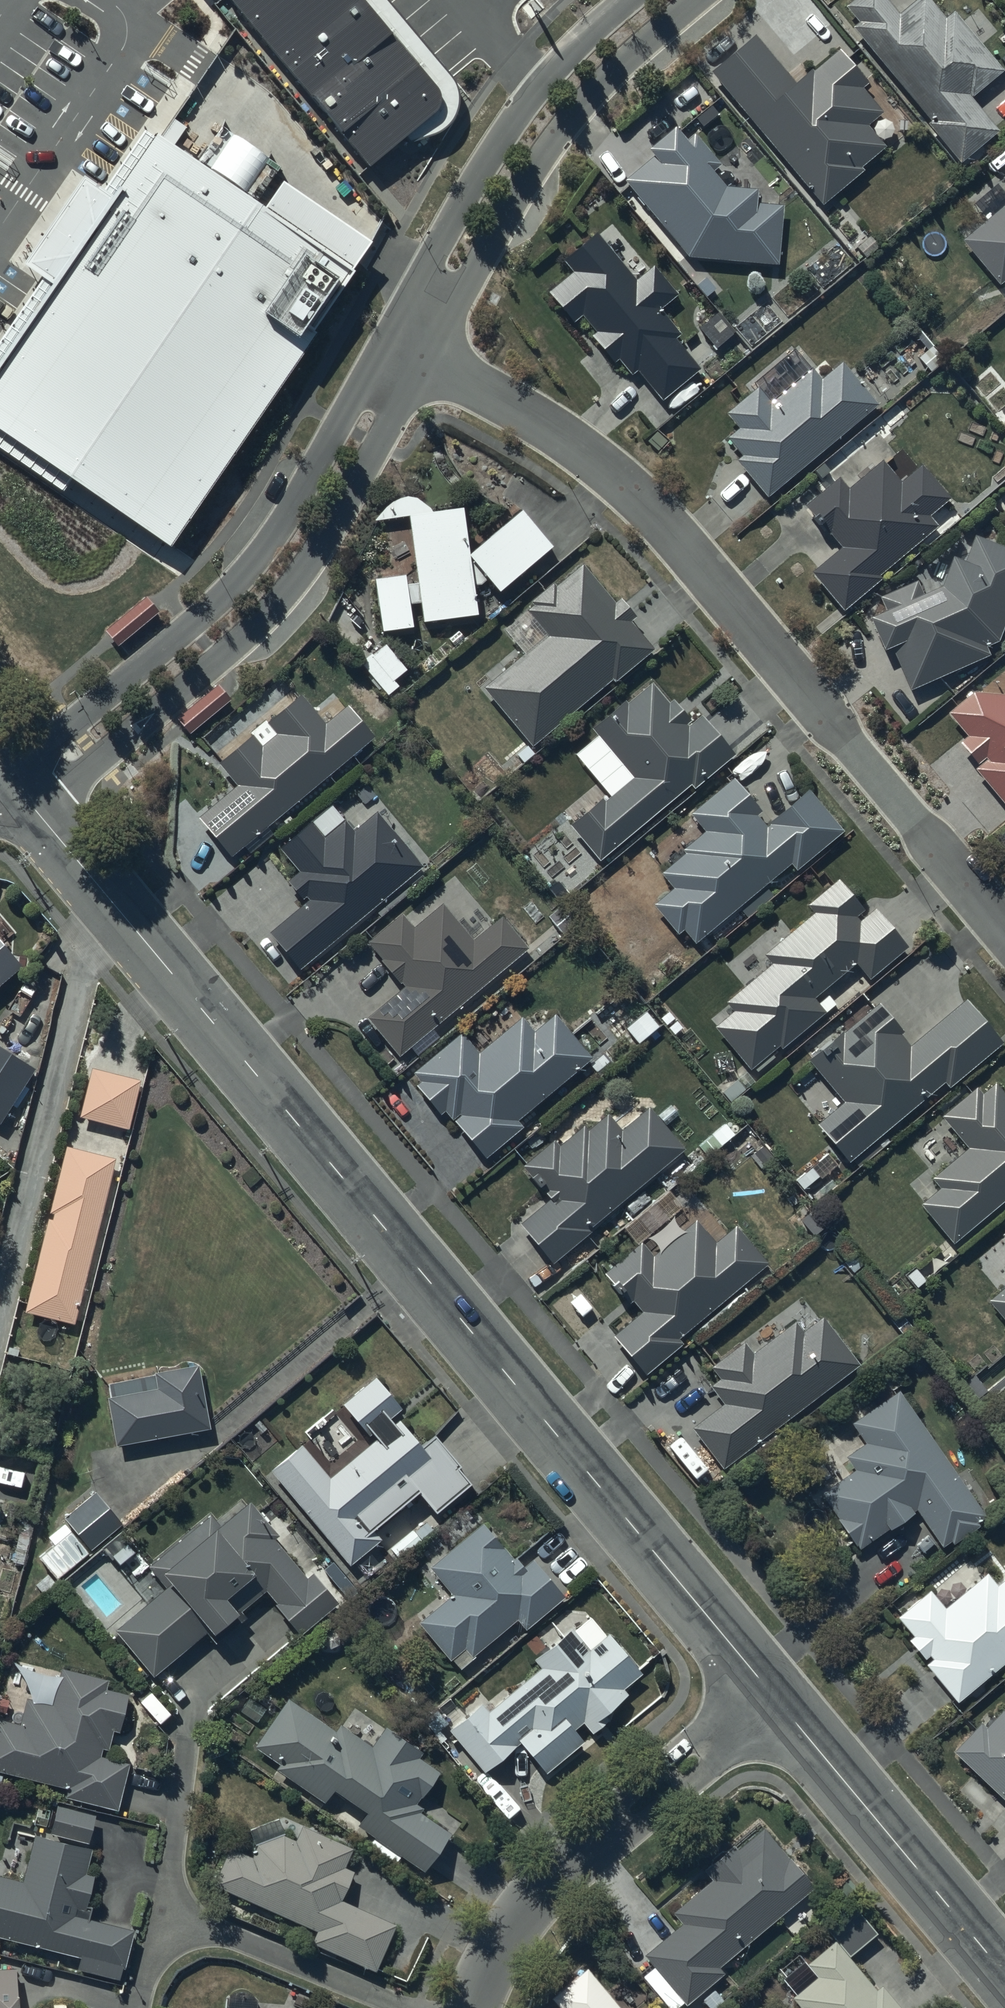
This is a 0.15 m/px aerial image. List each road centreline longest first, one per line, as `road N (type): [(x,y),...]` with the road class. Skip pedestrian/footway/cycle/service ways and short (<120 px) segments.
road 1 (residential): [(11,782),(767,1691)]
road 2 (residential): [(1004,931),(639,497),(551,428),(425,358)]
road 3 (residential): [(425,358),(320,541),(265,614),(65,788),(11,782)]
road 4 (residential): [(11,782),(239,578),(292,505),(385,337)]
road 5 (residential): [(692,0),(562,125),(425,358)]
road 6 (residential): [(767,1691),(561,1871),(526,1911),(476,2007)]
road 7 (residential): [(385,337),(503,133),(564,57),(625,0)]
road 8 (residential): [(767,1691),(1004,1973)]
road 9 (residential): [(184,1920),(382,2007)]

